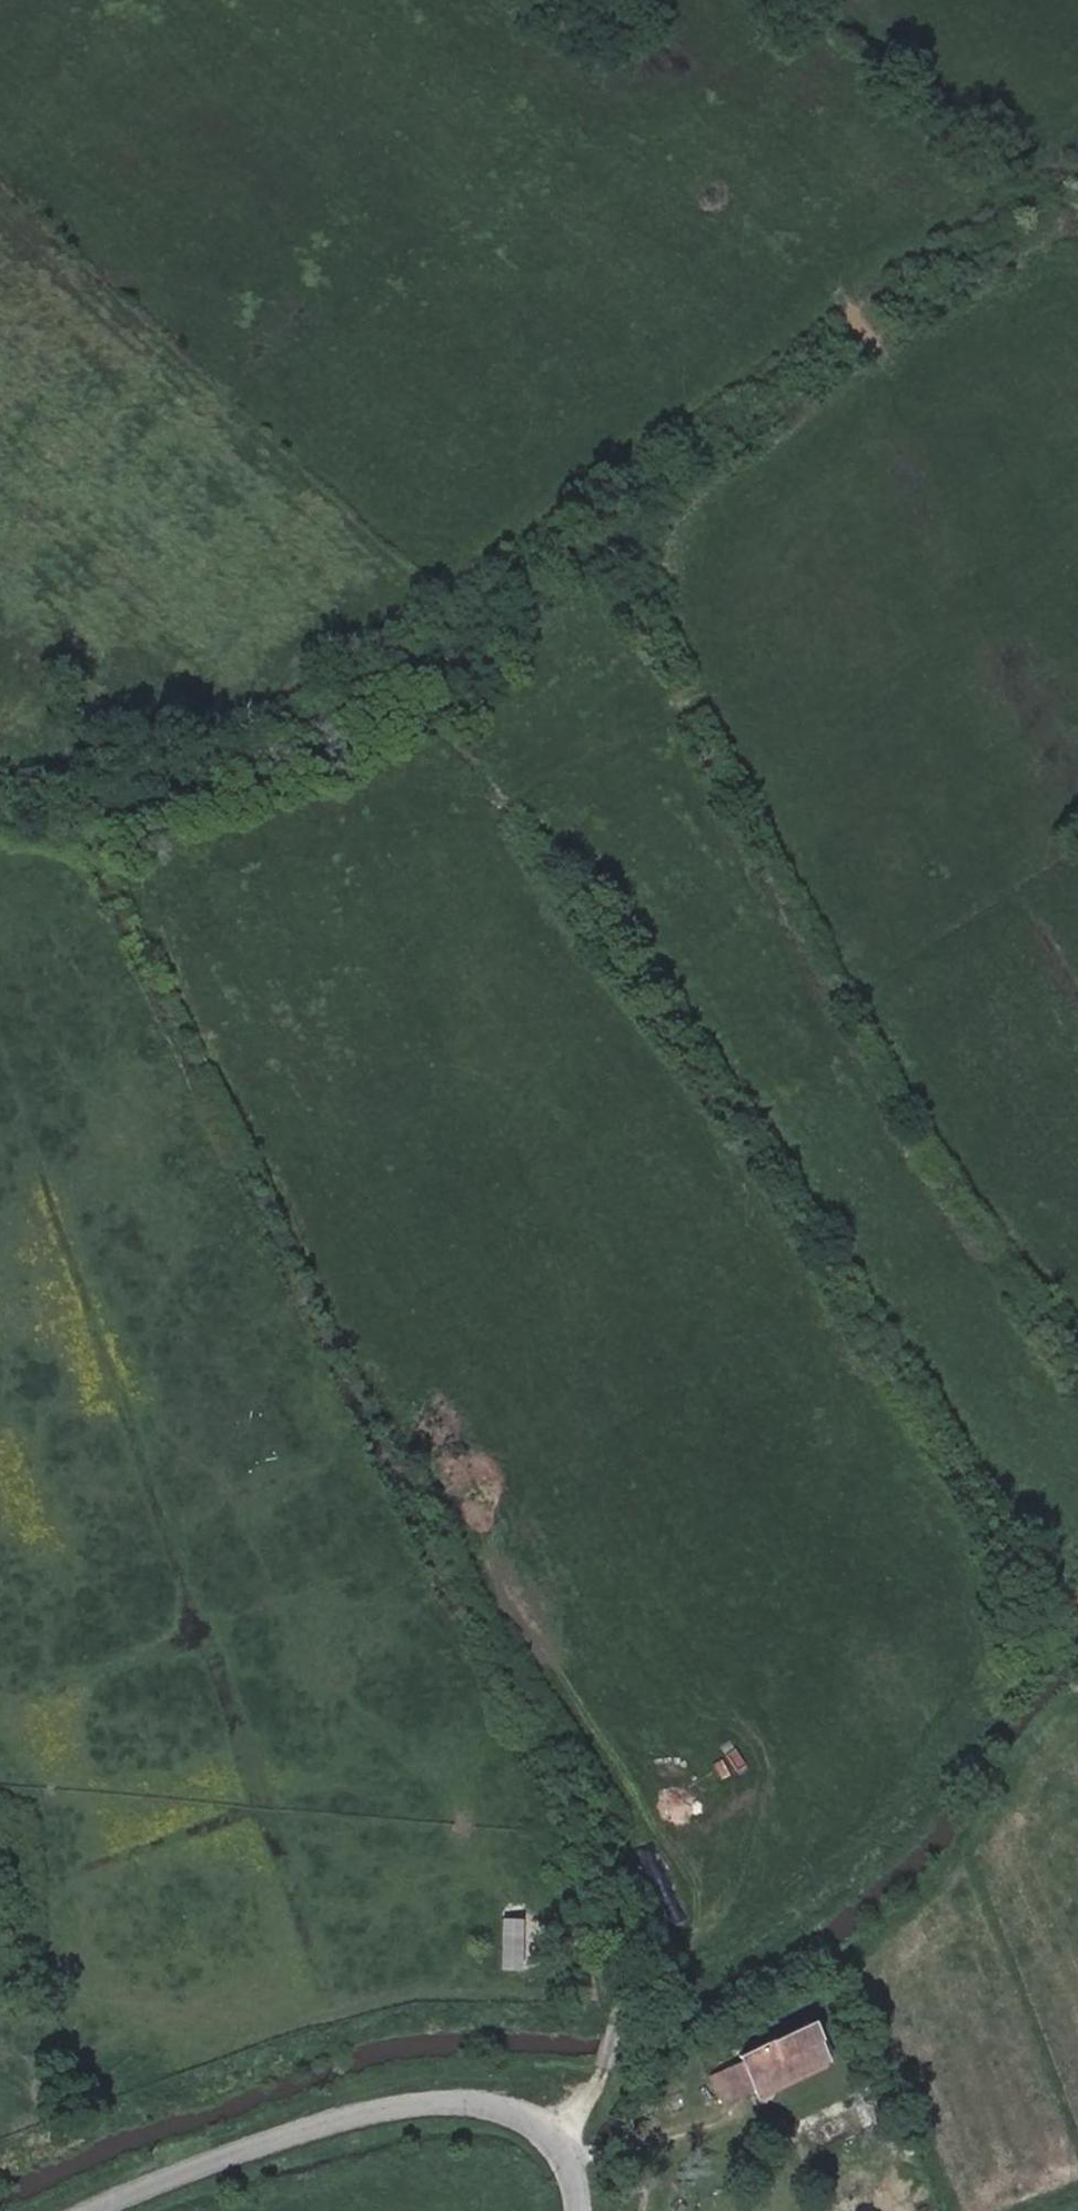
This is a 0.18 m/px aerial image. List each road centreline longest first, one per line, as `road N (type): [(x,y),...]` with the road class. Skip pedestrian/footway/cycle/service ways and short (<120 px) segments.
road 1 (residential): [(103,2210),(363,2124),(533,2106),(588,2146),(599,2210)]

